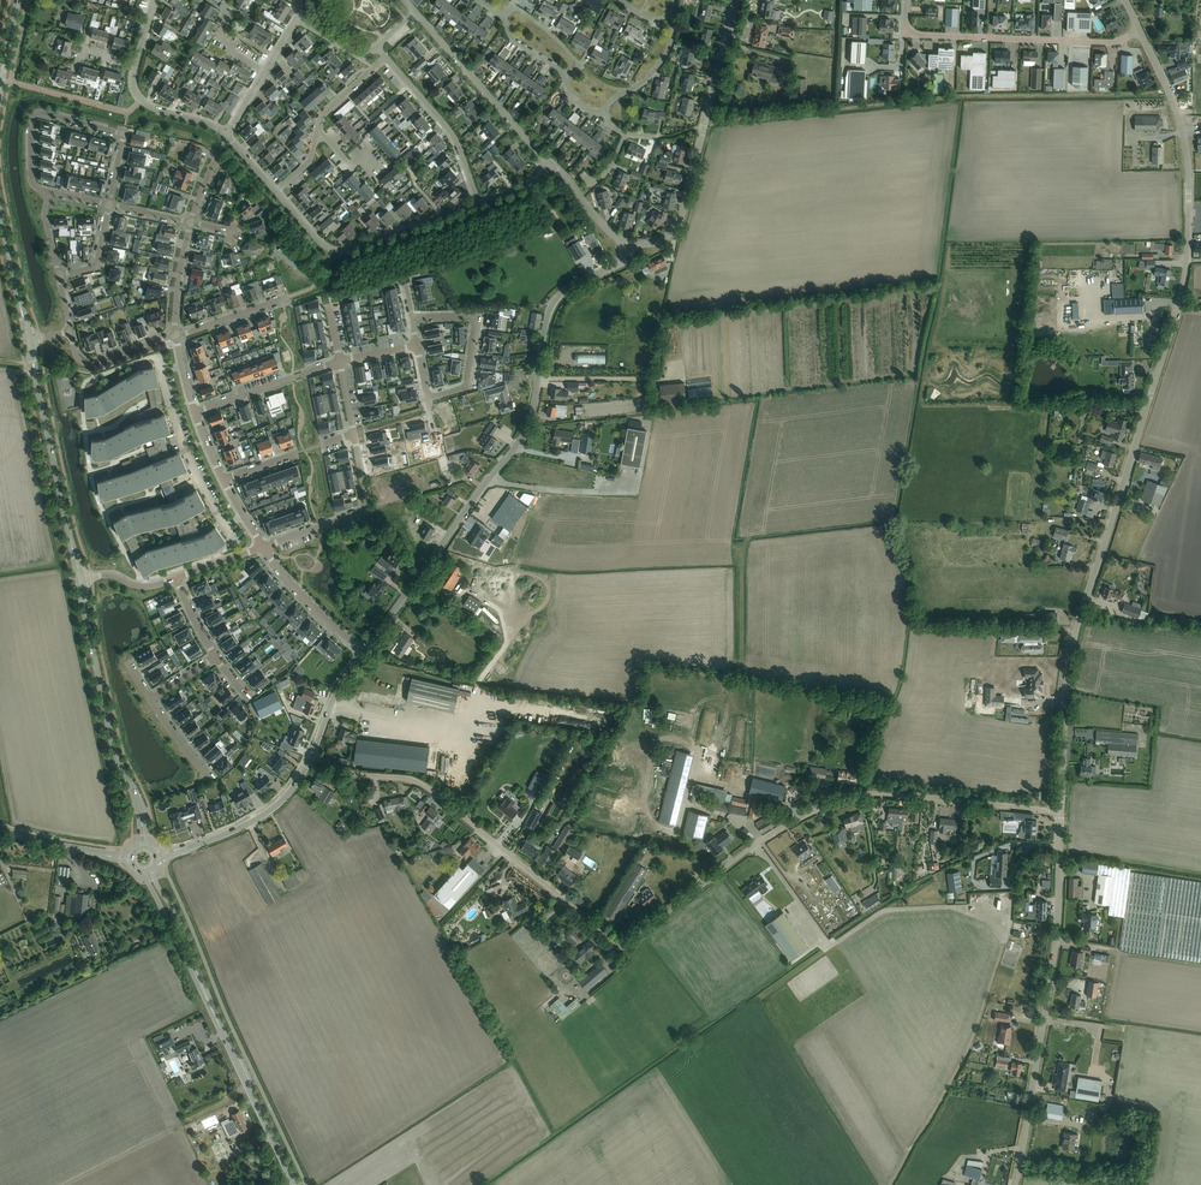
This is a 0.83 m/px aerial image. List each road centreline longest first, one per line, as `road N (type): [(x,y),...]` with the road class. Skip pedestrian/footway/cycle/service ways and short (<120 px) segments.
road 1 (unclassified): [(1060,811),(861,793),(757,842),(619,941),(427,787),(351,774),(312,755)]
road 2 (unclassified): [(1060,811),(1071,653),(1186,264),(1186,148),(1174,101),(1138,31)]
road 3 (unclassified): [(364,651),(525,433),(556,298),(615,265),(626,246)]
road 4 (unclassified): [(1014,1184),(1055,941),(1060,811)]
road 5 (unclassified): [(626,246),(650,245),(681,215),(736,0)]
road 6 (tertiary): [(143,847),(137,798),(106,719),(78,580)]
road 7 (tertiary): [(78,580),(30,340)]
road 8 (residential): [(908,31),(1110,43),(1138,31)]
road 9 (residential): [(412,317),(471,316),(466,386),(428,393),(417,346)]
road 10 (unclassified): [(547,162),(417,12)]
road 11 (unclassified): [(155,856),(266,813),(312,755)]
road 12 (residential): [(354,435),(368,503),(363,515),(263,548)]
road 13 (tertiary): [(144,872),(223,1034)]
road 14 (tertiary): [(223,1034),(151,870)]
road 15 (residential): [(48,192),(31,181),(36,112),(123,133)]
road 16 (residential): [(479,205),(450,132),(386,58)]
road 17 (tertiary): [(294,1184),(223,1034)]
road 18 (residential): [(194,412),(340,362)]
road 19 (residential): [(332,251),(479,205)]
road 20 (residential): [(263,548),(302,597),(364,651)]
road 21 (tertiary): [(0,830),(131,857)]
road 22 (tertiary): [(30,340),(0,211)]
road 23 (residential): [(70,332),(77,357),(88,364),(175,336)]
road 24 (residential): [(603,113),(666,55),(676,13)]
road 25 (residential): [(226,135),(148,106),(134,84),(135,67)]
road 26 (residential): [(563,74),(579,68),(553,36),(520,9),(502,17)]

